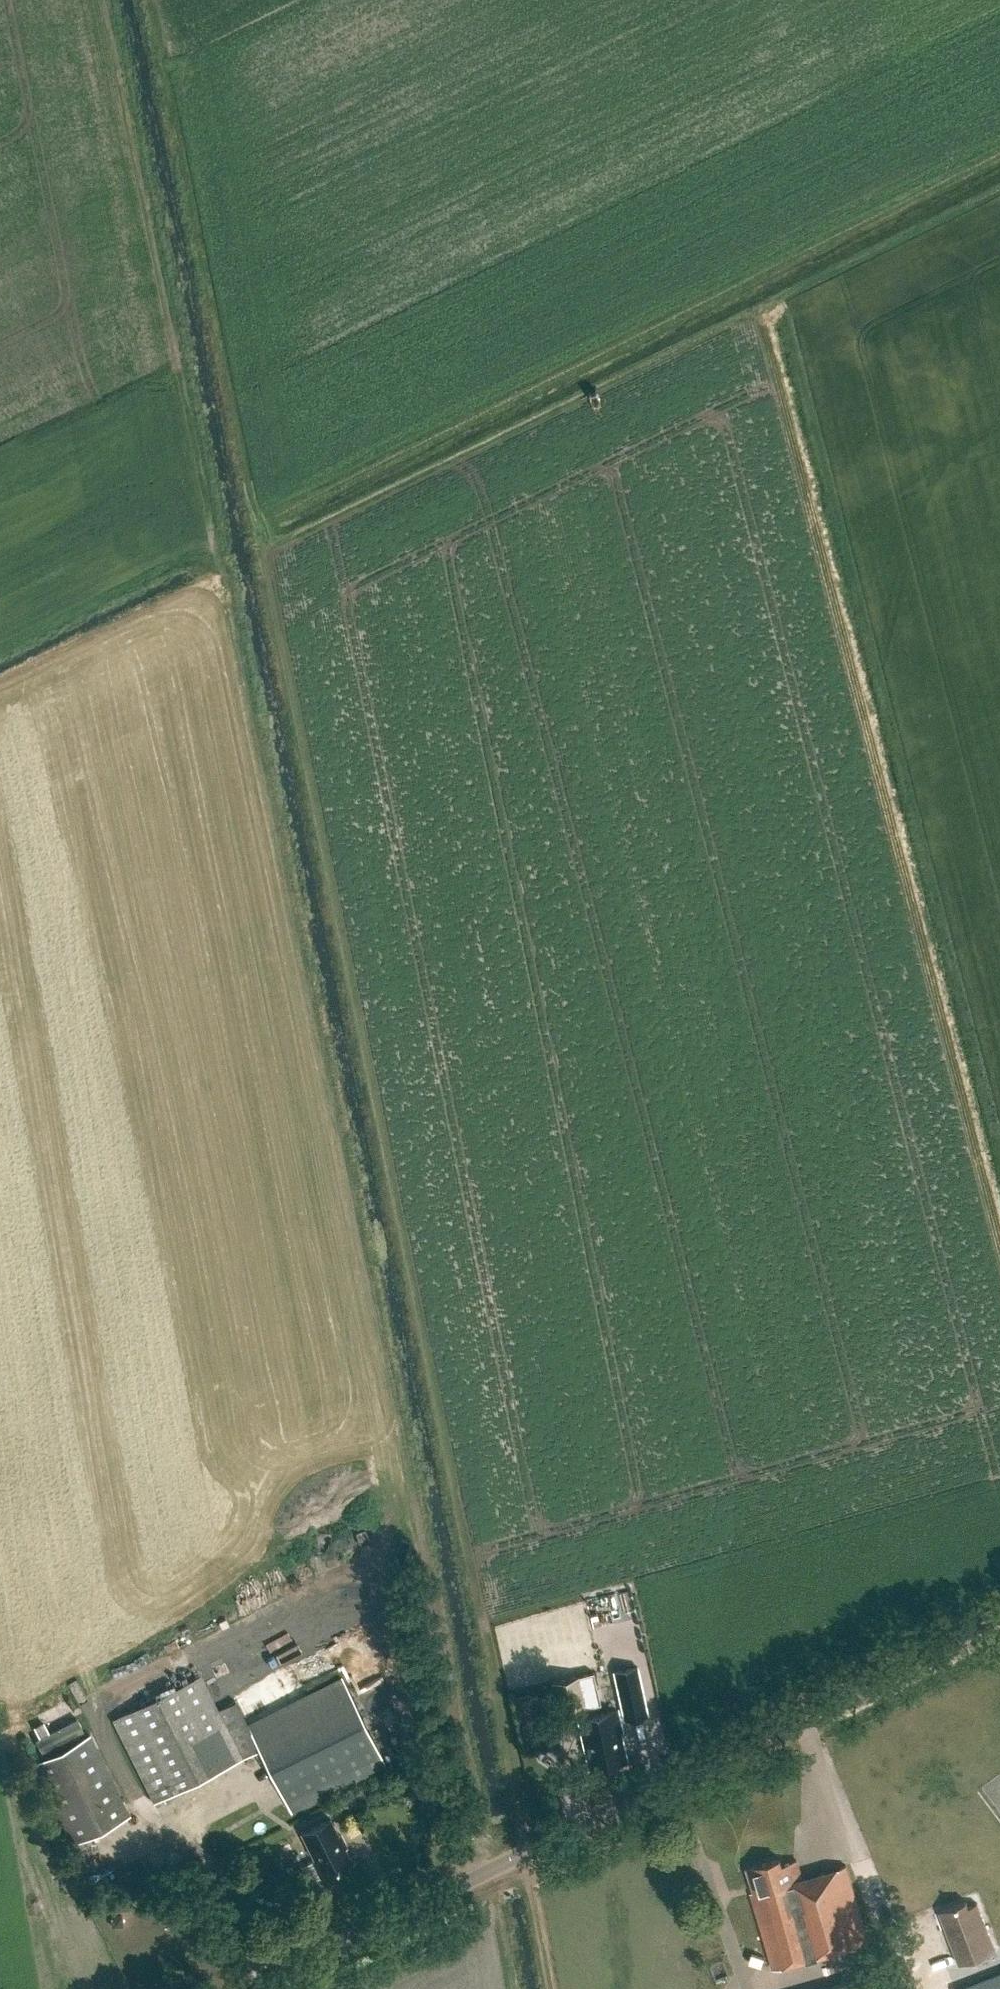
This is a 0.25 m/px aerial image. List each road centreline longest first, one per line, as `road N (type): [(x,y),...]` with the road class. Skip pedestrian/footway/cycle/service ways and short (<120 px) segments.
road 1 (unclassified): [(999,1615),(247,1988)]

